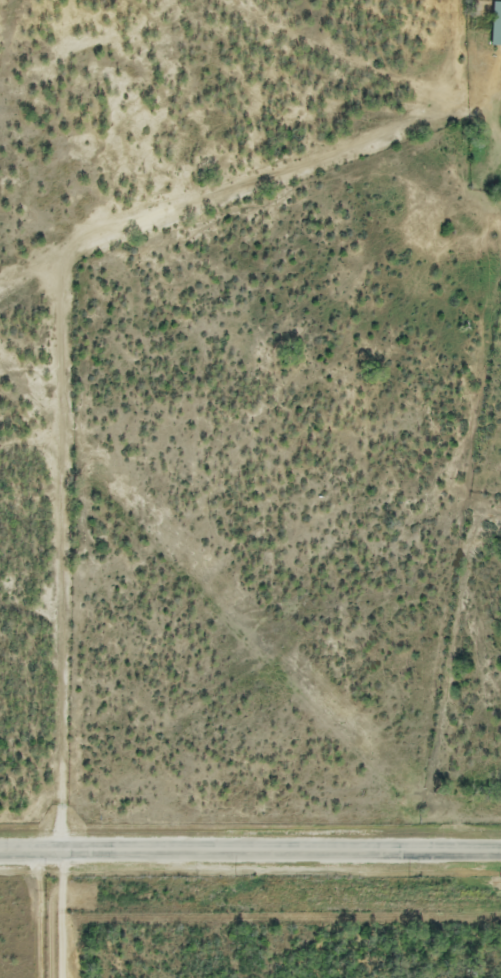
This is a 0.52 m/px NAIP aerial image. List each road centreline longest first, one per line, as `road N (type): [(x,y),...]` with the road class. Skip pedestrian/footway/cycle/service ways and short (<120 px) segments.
road 1 (residential): [(71,850),(77,257),(96,233),(351,144),(492,110)]
road 2 (residential): [(0,849),(500,852)]

